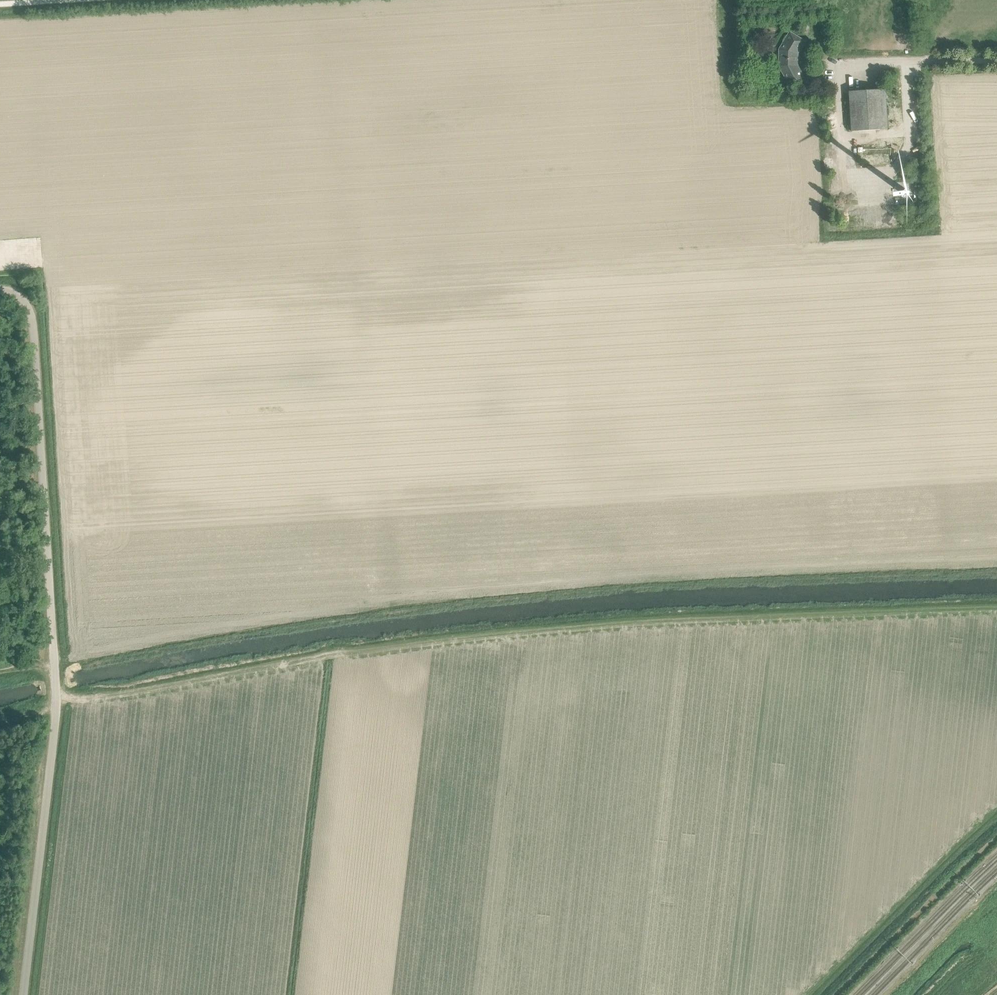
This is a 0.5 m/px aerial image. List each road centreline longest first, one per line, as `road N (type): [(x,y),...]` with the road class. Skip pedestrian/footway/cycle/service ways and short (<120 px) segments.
road 1 (unclassified): [(22,994),(55,703),(38,354),(20,294),(0,293)]

